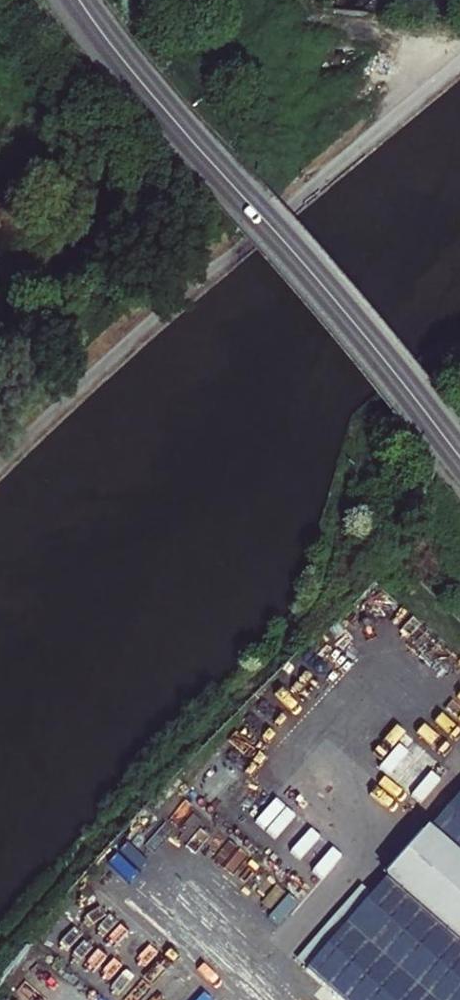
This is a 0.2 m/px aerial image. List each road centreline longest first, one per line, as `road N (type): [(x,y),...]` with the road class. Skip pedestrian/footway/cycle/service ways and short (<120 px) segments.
road 1 (tertiary): [(459,462),(77,0)]

